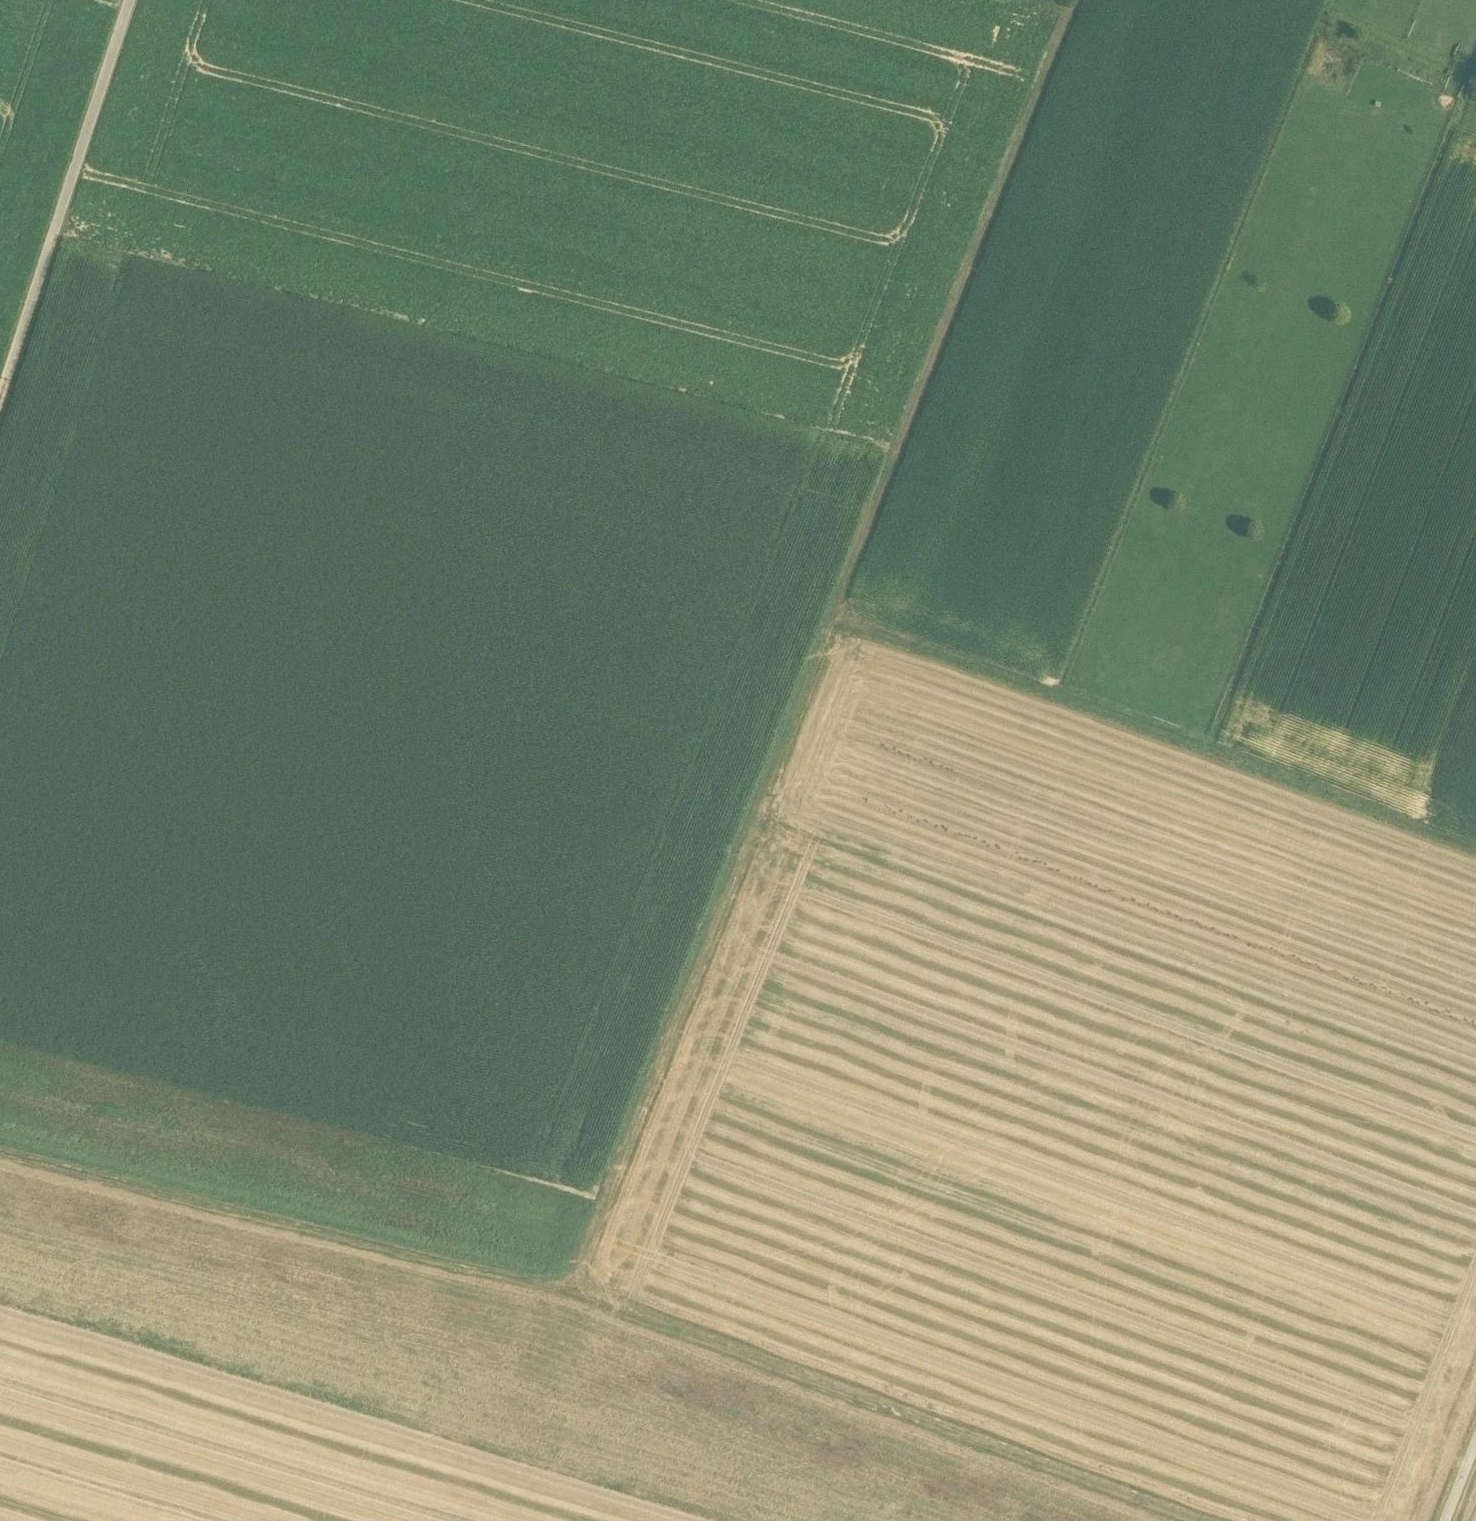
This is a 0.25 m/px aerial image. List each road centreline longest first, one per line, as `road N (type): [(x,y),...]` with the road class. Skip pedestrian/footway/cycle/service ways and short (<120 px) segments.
road 1 (track): [(1075,0),(835,624),(803,728),(571,1288)]
road 2 (track): [(835,624),(1475,851)]
road 3 (track): [(571,1288),(1194,1520)]
road 4 (track): [(0,1149),(571,1288)]
road 5 (track): [(129,0),(0,397)]

